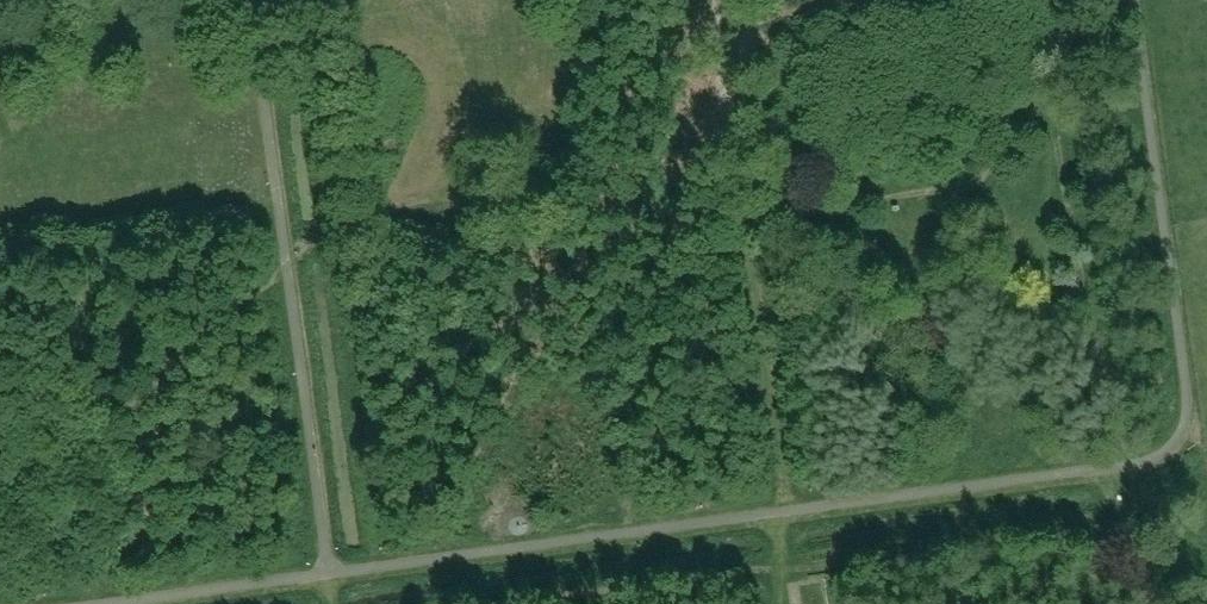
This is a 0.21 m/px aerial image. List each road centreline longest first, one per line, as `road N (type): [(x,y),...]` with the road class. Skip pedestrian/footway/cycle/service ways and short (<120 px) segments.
road 1 (unclassified): [(283,237),(251,0)]

